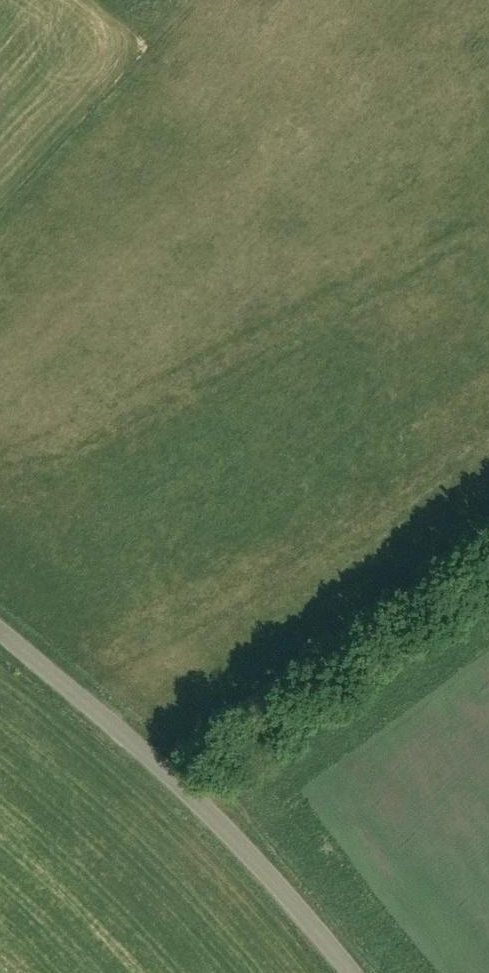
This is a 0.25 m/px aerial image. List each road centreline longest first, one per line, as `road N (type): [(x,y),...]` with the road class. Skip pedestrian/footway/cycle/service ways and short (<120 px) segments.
road 1 (unclassified): [(344,972),(124,742),(0,634)]

